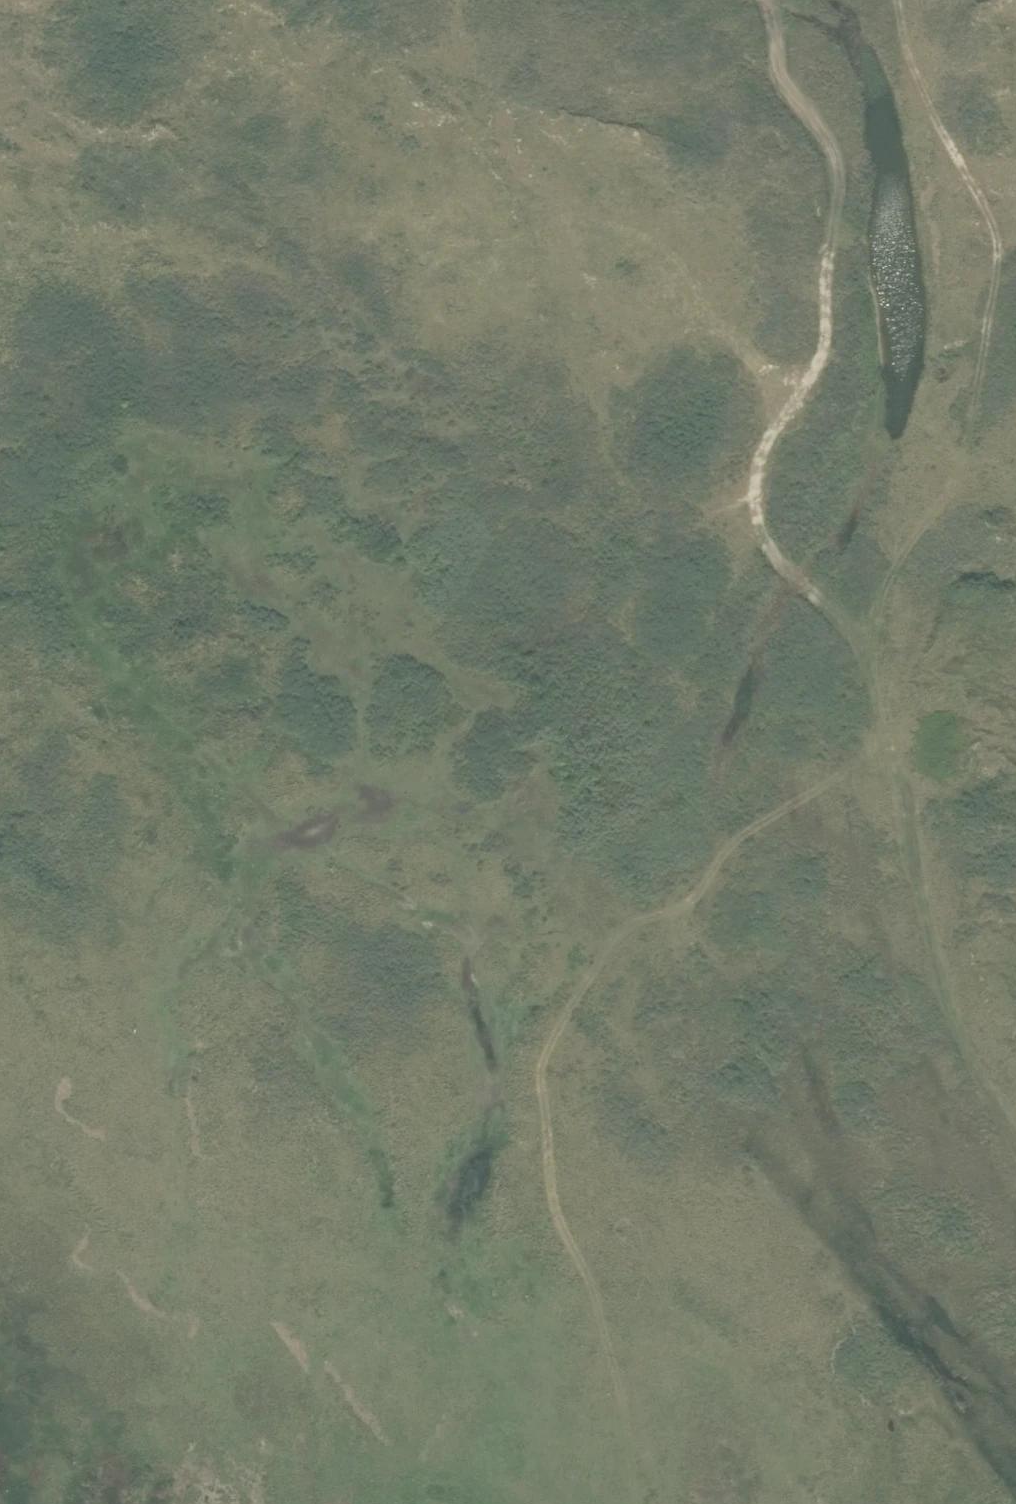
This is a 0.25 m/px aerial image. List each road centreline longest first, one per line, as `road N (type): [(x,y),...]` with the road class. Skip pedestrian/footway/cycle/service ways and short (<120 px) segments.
road 1 (track): [(1015,1141),(969,1059),(944,989),(906,803),(881,737),(873,667),(841,615),(776,550),(752,496),(766,445),(816,368),(828,322),(840,157),(783,76),(766,0)]

